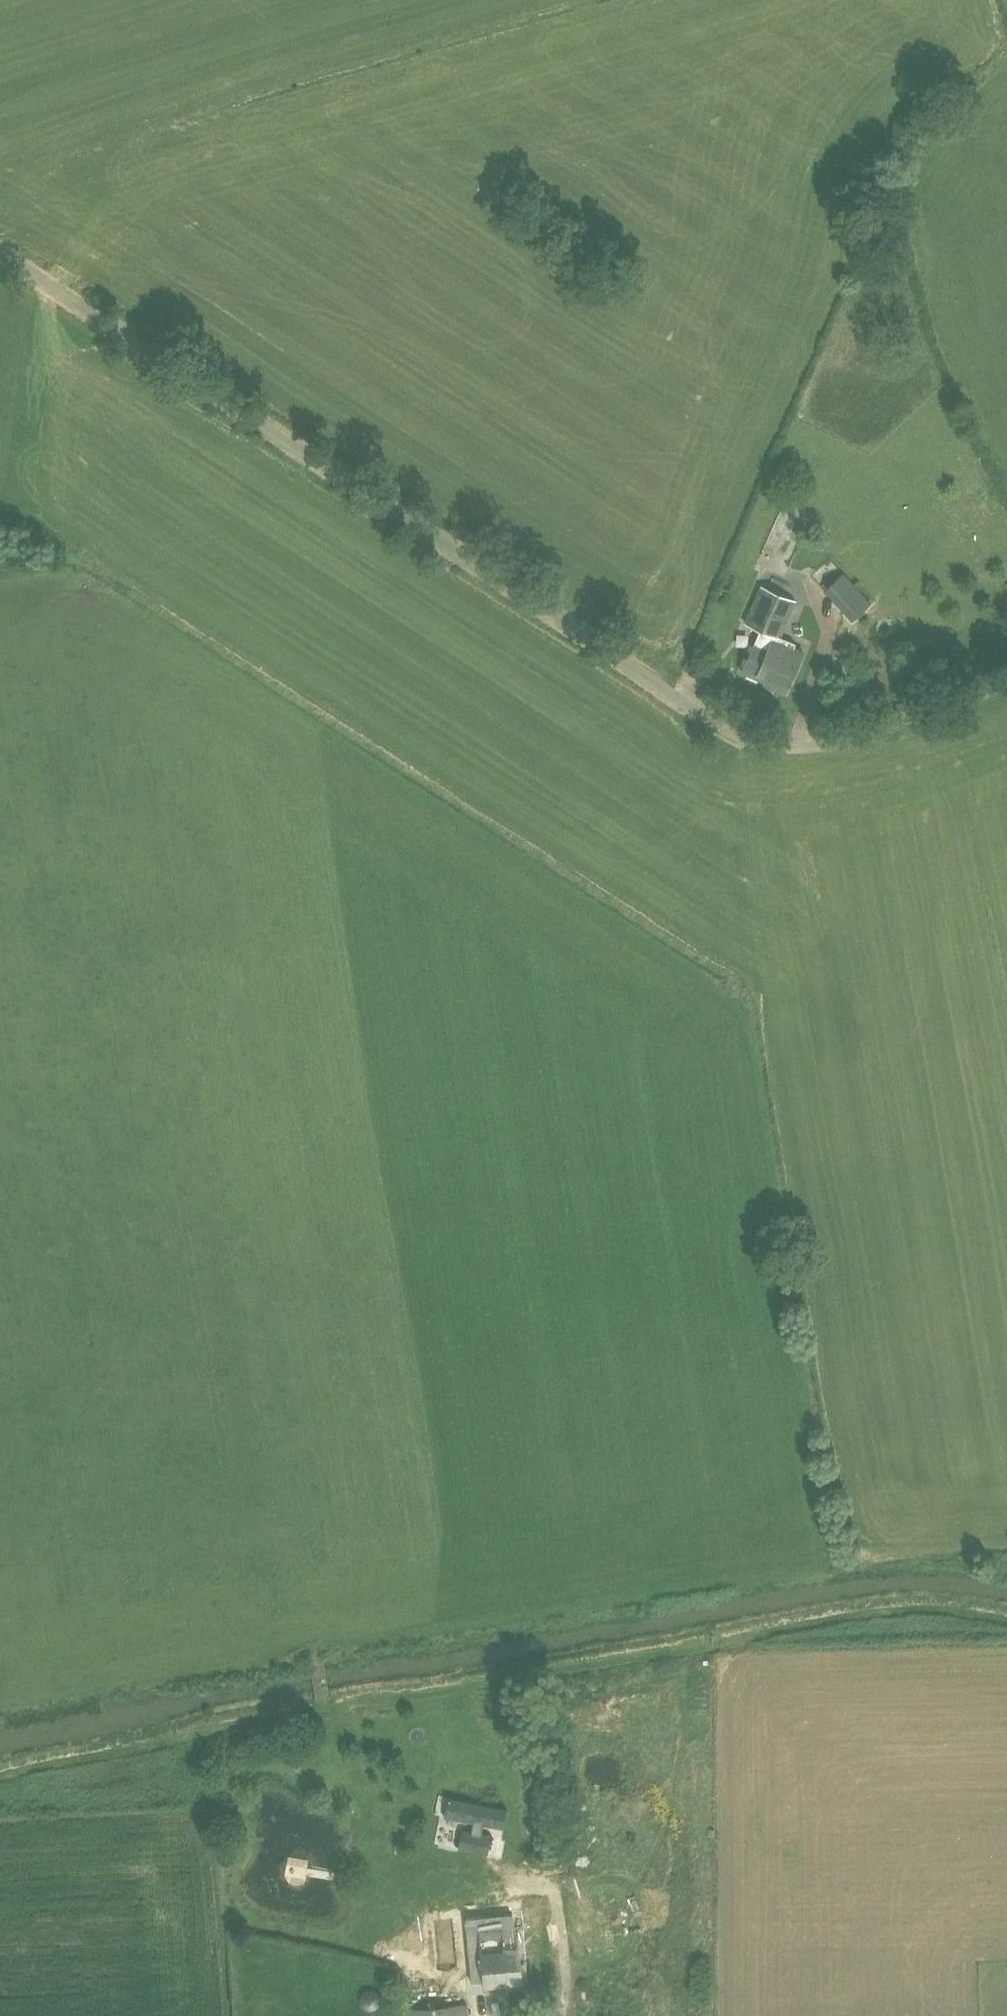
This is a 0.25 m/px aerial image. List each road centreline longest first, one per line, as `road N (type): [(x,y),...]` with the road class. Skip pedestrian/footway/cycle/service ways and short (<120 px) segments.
road 1 (unclassified): [(0,250),(743,743),(776,750),(844,743),(1006,684)]

